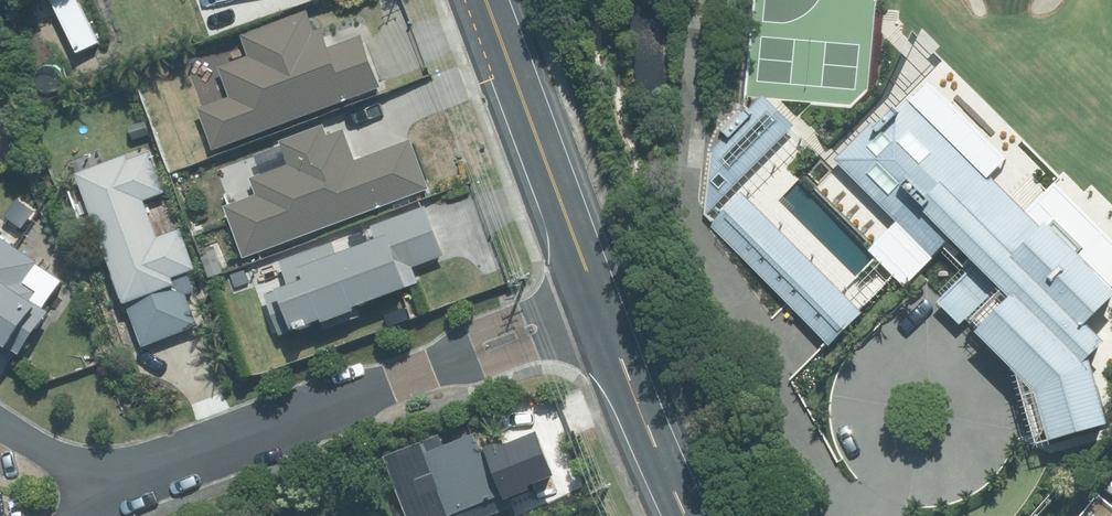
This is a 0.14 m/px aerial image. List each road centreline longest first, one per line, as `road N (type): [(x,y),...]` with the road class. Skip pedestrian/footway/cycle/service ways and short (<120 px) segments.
road 1 (residential): [(144,476),(601,309)]
road 2 (secondary): [(601,309),(480,0)]
road 3 (secondary): [(691,515),(601,309)]
road 4 (residential): [(0,424),(67,464),(144,476)]

